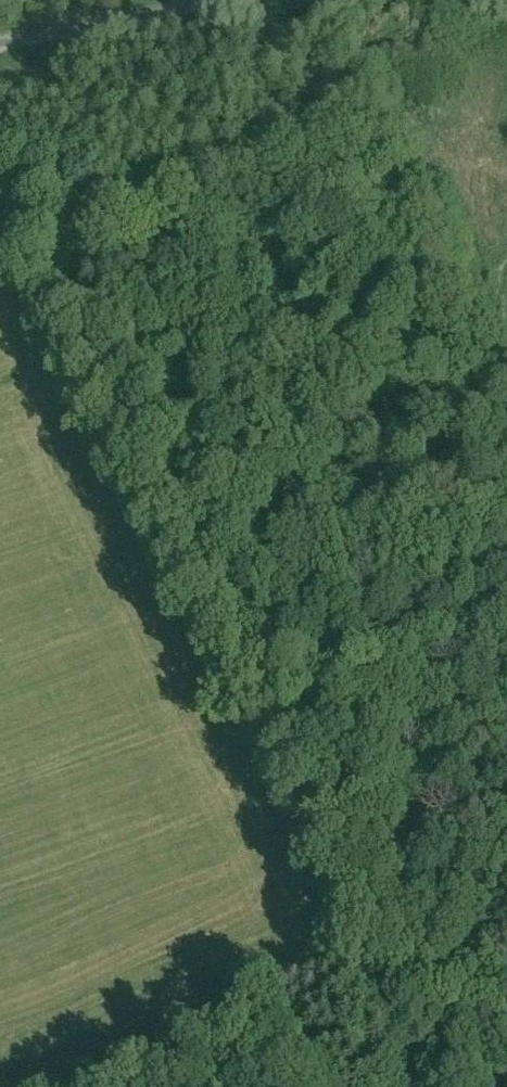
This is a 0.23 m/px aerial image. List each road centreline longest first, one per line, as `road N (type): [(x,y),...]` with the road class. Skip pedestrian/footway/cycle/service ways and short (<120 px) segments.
road 1 (residential): [(0,46),(211,0)]

